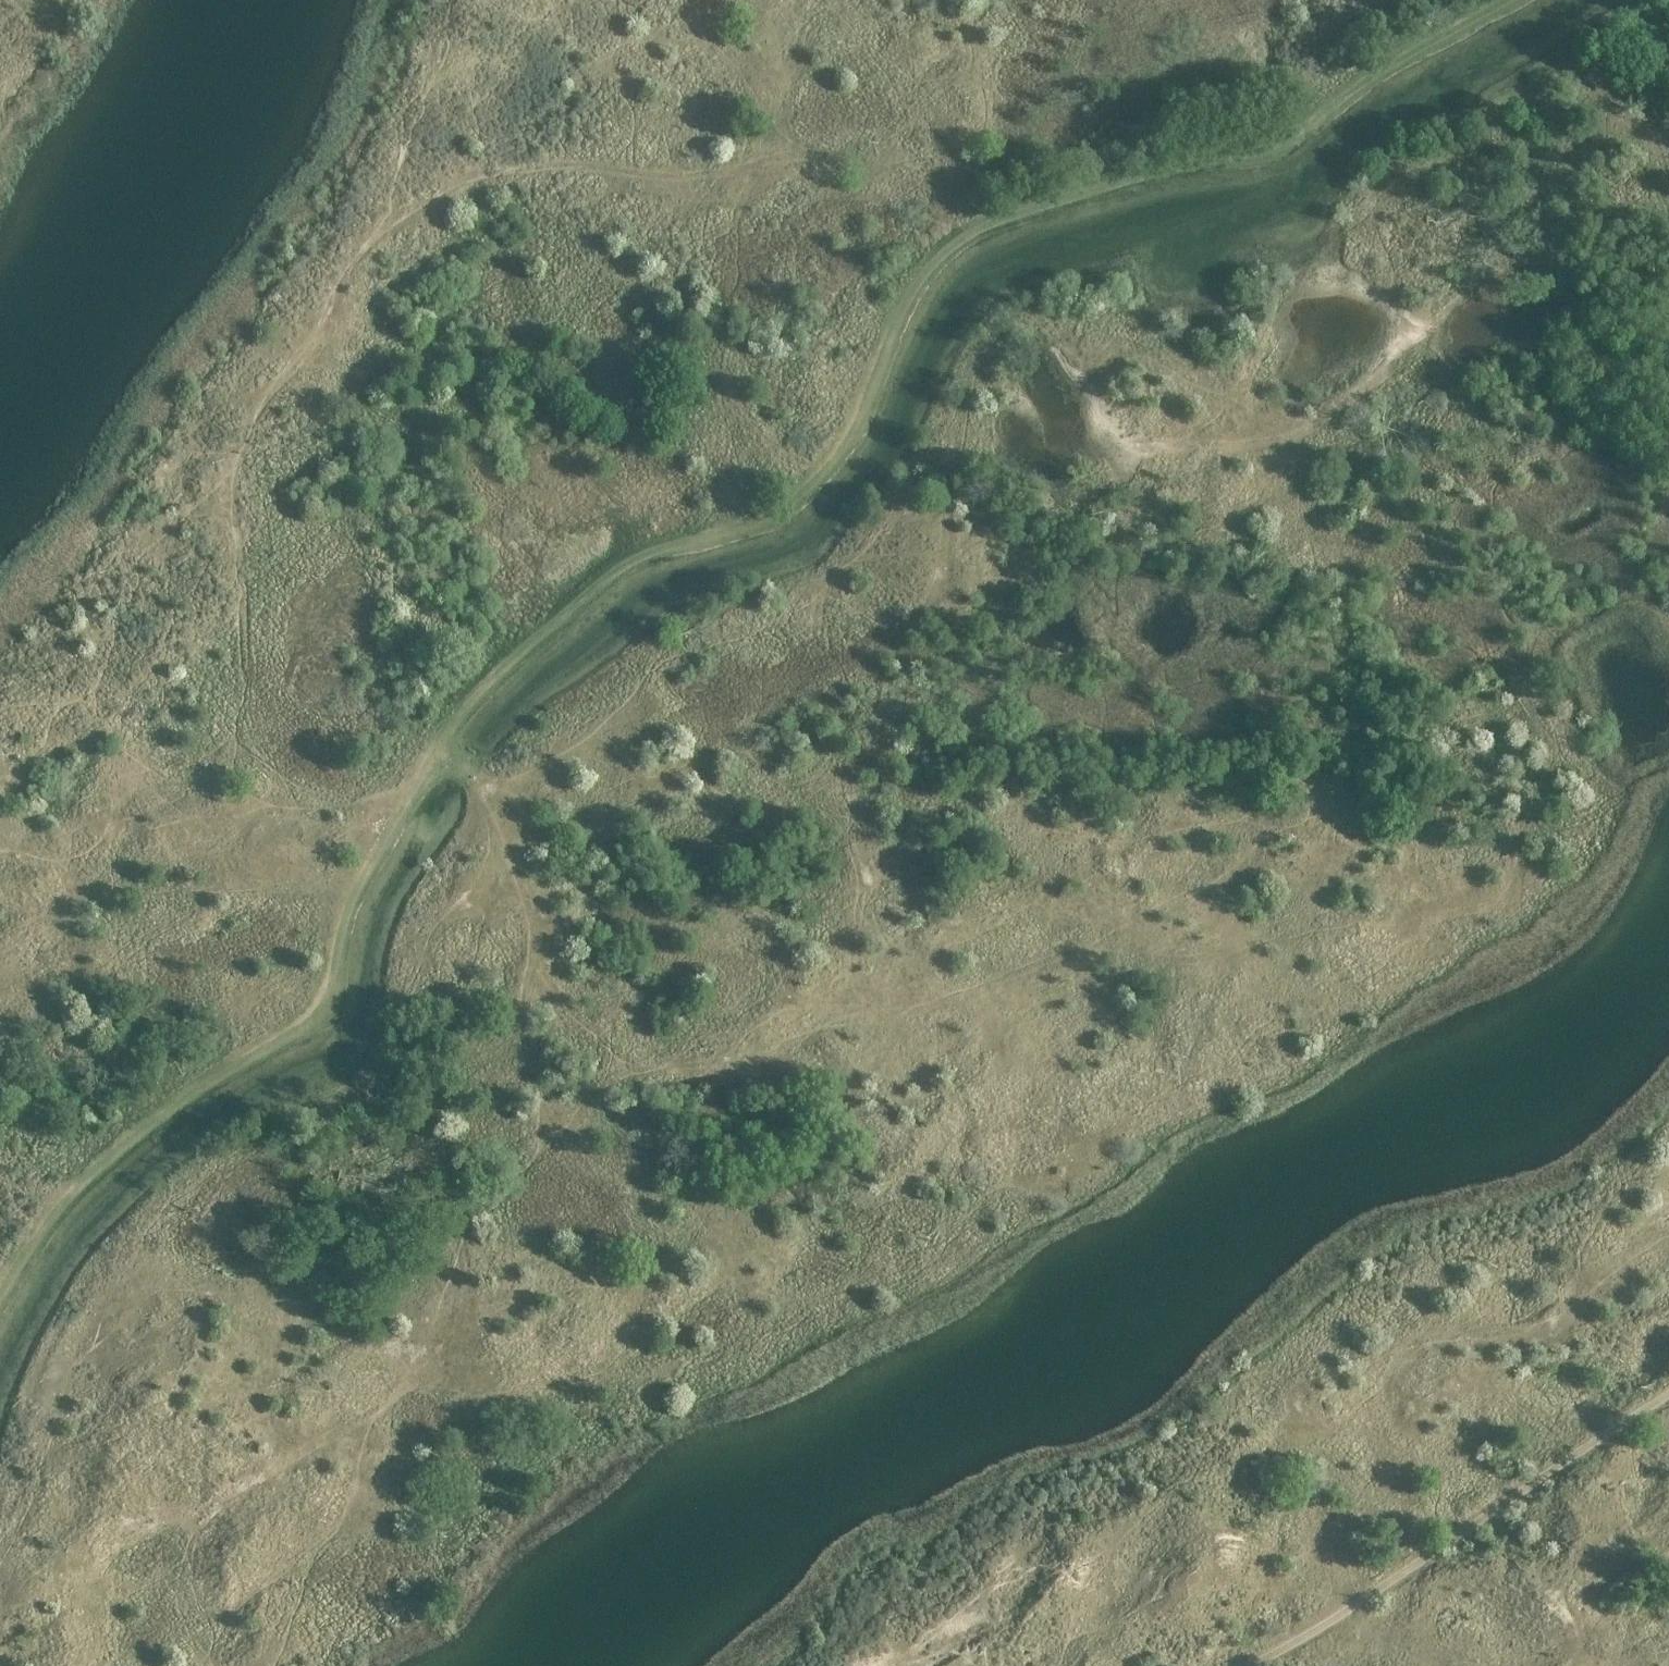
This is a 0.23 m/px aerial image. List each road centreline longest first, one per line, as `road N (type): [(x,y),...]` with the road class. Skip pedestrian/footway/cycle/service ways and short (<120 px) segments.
road 1 (track): [(1668,1392),(1326,1625),(1249,1665)]

